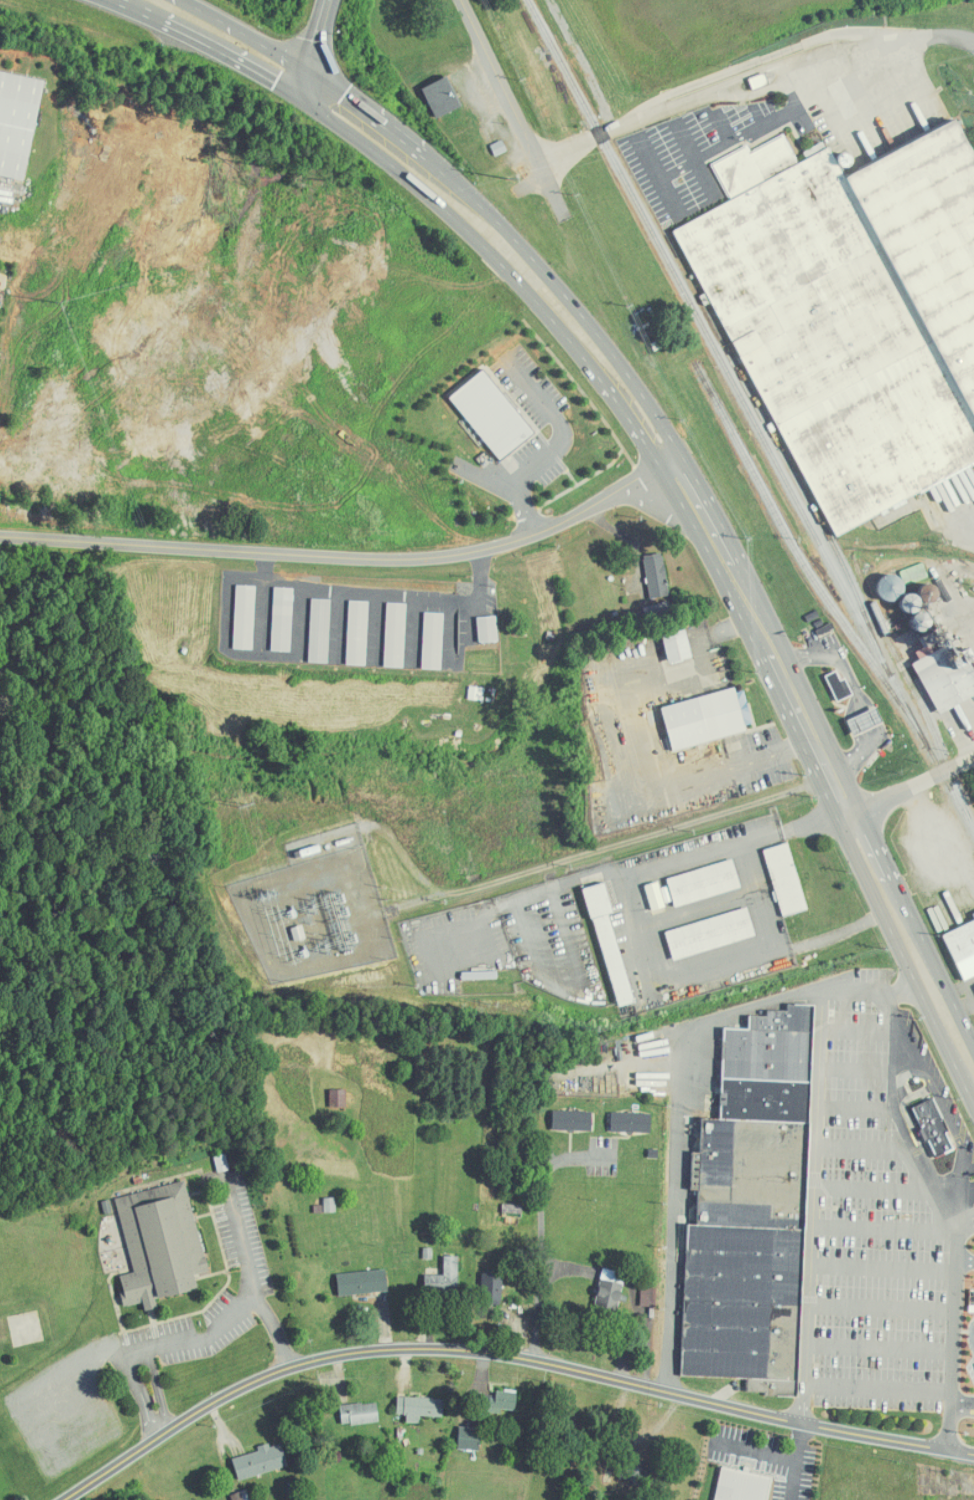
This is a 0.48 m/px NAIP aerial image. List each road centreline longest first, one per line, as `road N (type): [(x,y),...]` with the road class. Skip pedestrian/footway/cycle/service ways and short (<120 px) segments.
road 1 (tertiary): [(255,1380),(315,1356),(453,1350),(973,1455)]
road 2 (residential): [(673,465),(539,532),(454,554),(350,558),(0,537)]
road 3 (track): [(830,776),(475,886),(427,886),(395,842),(372,828),(301,847)]
road 4 (trunk): [(673,465),(621,362),(538,264),(400,132),(308,68)]
road 5 (trunk): [(299,95),(443,207),(673,465)]
road 6 (trunk): [(673,465),(849,816)]
road 7 (trunk): [(849,816),(881,917),(973,1112)]
road 8 (trunk): [(973,1043),(901,886),(849,816)]
road 9 (residential): [(463,0),(567,218)]
road 10 (tertiary): [(66,1499),(255,1380)]
road 11 (trunk): [(145,10),(299,95)]
road 12 (trunk): [(308,68),(177,0)]
road 13 (residential): [(973,755),(849,816)]

